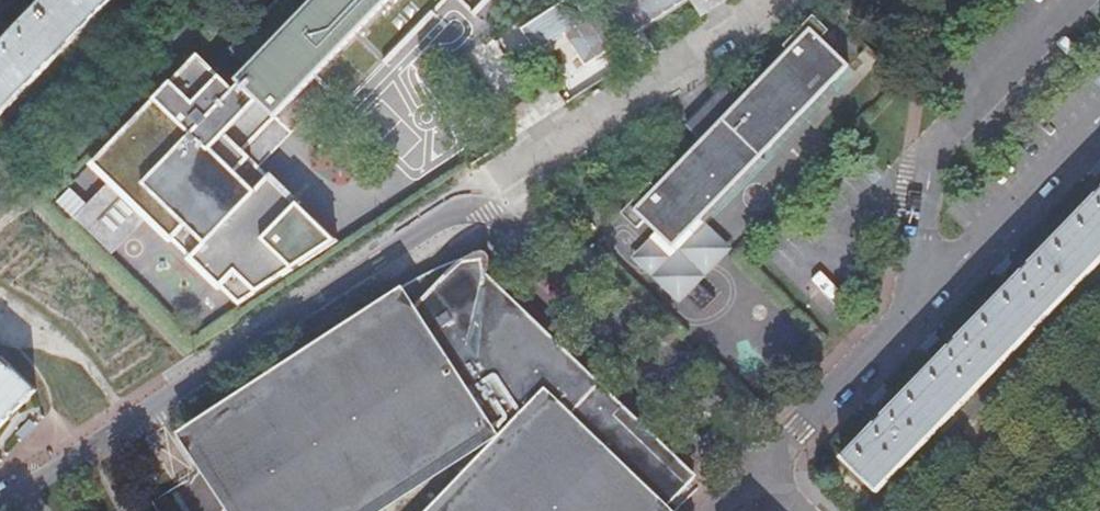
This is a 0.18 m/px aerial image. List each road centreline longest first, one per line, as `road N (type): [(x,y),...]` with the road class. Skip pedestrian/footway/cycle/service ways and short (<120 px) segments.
road 1 (residential): [(761,476),(481,214),(432,231),(28,488)]

